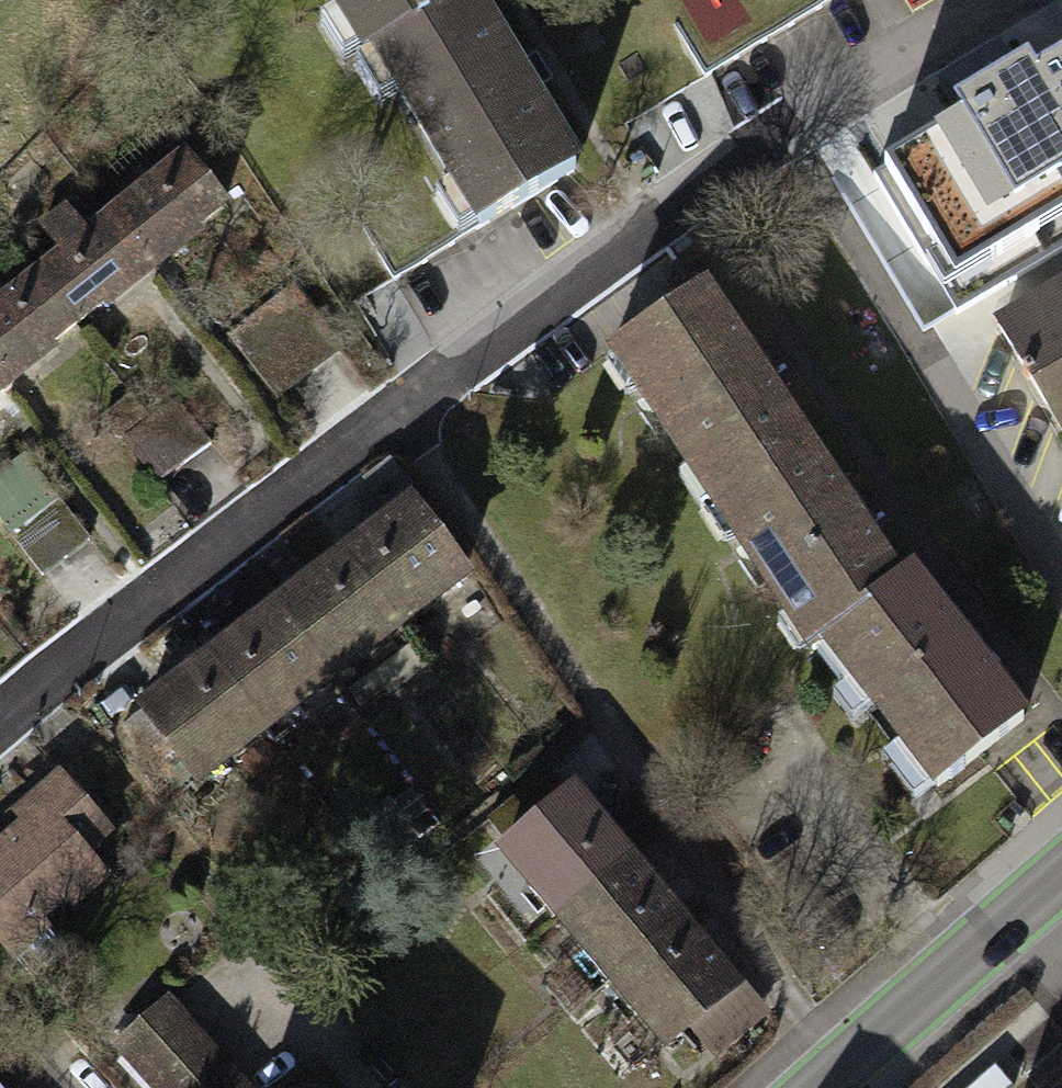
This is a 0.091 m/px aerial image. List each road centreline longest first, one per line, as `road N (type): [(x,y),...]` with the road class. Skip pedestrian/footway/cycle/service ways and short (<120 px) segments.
road 1 (residential): [(0,734),(759,135),(993,0)]
road 2 (track): [(845,1063),(394,417)]
road 3 (tertiary): [(818,1087),(1061,876)]

